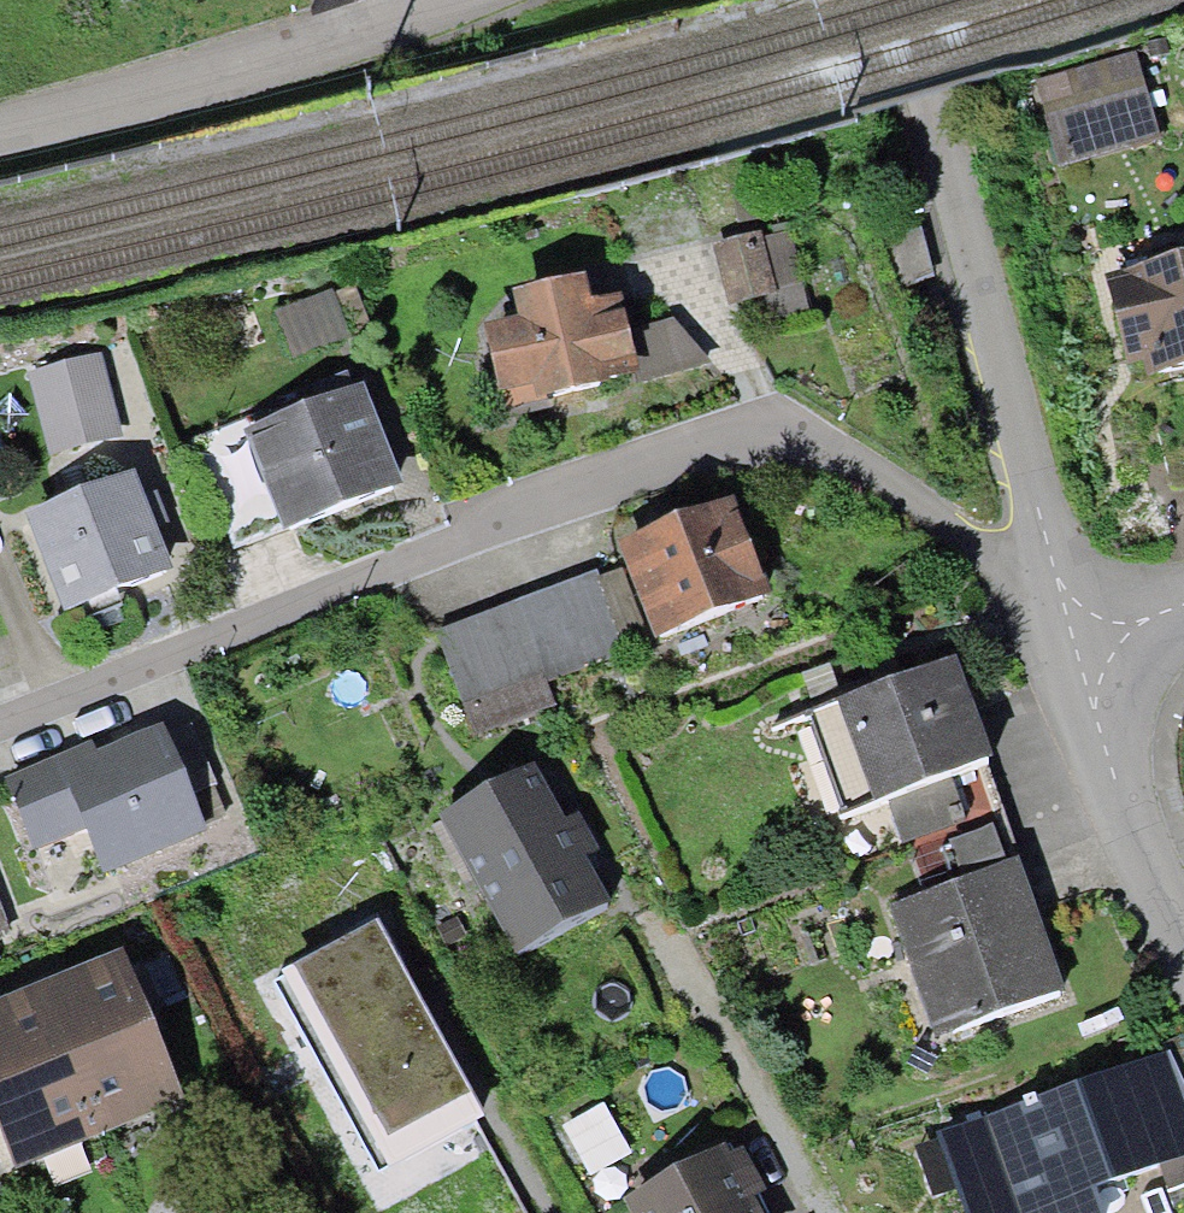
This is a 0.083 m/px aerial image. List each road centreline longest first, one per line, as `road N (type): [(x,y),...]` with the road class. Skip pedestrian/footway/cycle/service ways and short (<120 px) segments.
road 1 (residential): [(0,726),(782,413),(1058,556)]
road 2 (residential): [(1058,556),(905,0)]
road 3 (residential): [(0,122),(373,31),(447,0)]
road 4 (residential): [(1183,929),(1101,758),(1079,653)]

